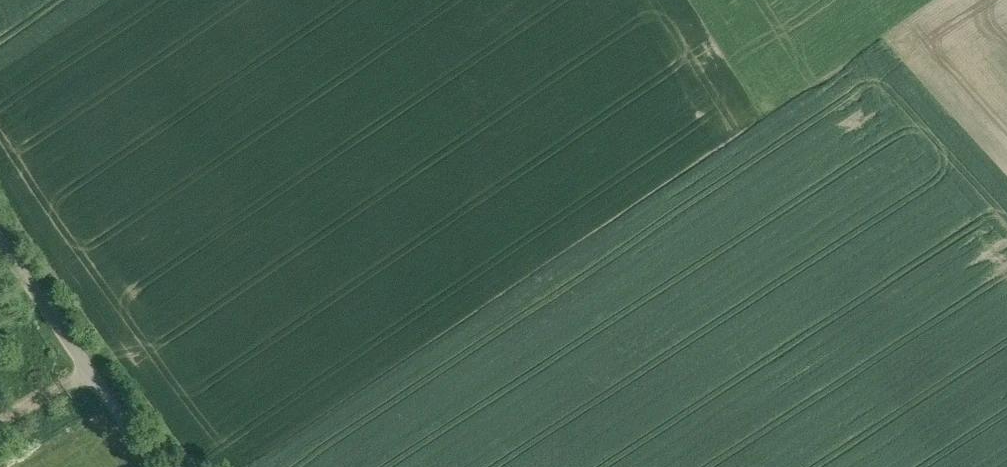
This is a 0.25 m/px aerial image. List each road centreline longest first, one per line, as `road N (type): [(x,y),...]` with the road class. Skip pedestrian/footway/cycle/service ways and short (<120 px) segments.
road 1 (unclassified): [(0,244),(159,466)]

